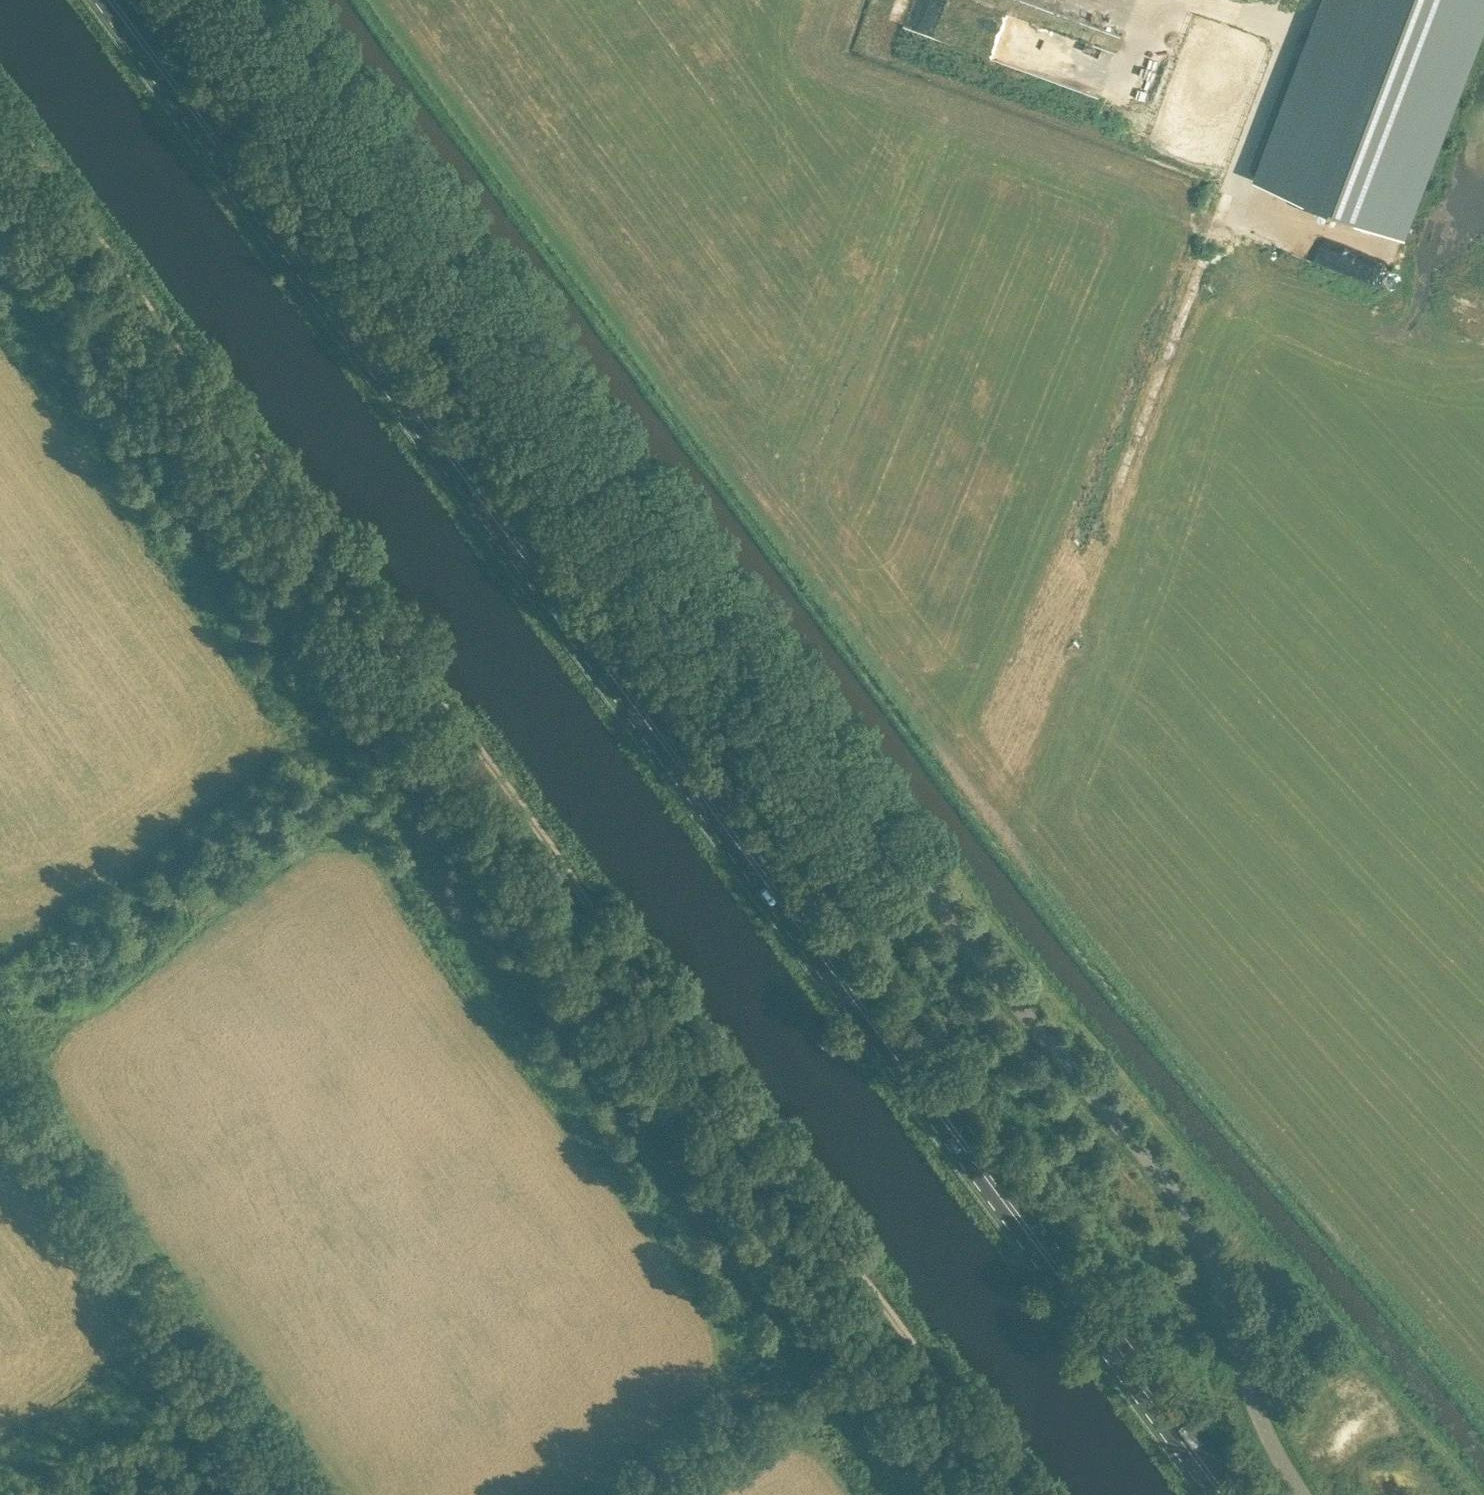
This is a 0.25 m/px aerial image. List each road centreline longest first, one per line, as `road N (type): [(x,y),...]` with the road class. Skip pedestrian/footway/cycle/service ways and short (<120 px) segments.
road 1 (primary): [(1225,1494),(114,0)]
road 2 (unclassified): [(1296,1494),(1240,1368),(1206,1244),(1178,1195),(613,493),(242,0)]
road 3 (track): [(0,154),(986,1494)]

